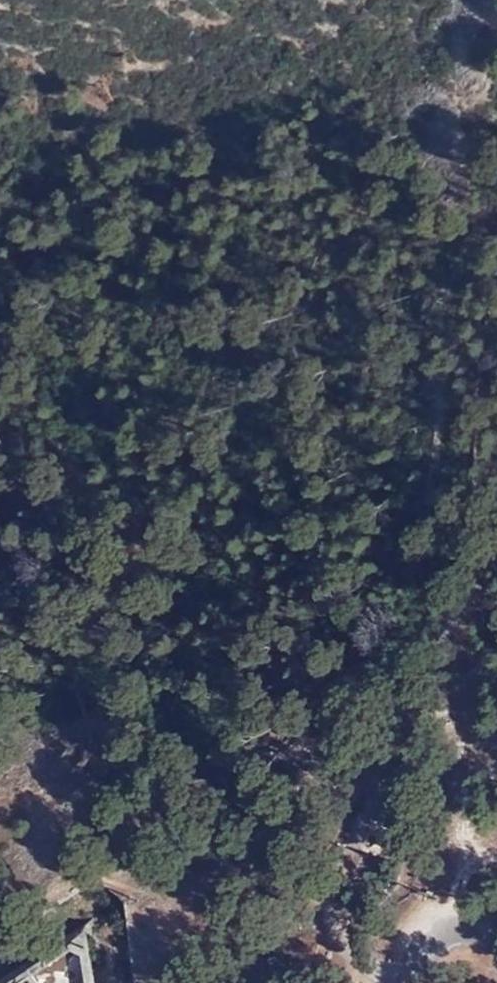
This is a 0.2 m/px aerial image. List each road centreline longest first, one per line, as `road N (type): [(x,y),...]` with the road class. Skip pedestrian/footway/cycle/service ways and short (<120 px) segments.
road 1 (unclassified): [(399,982),(412,952),(447,940),(496,968)]

